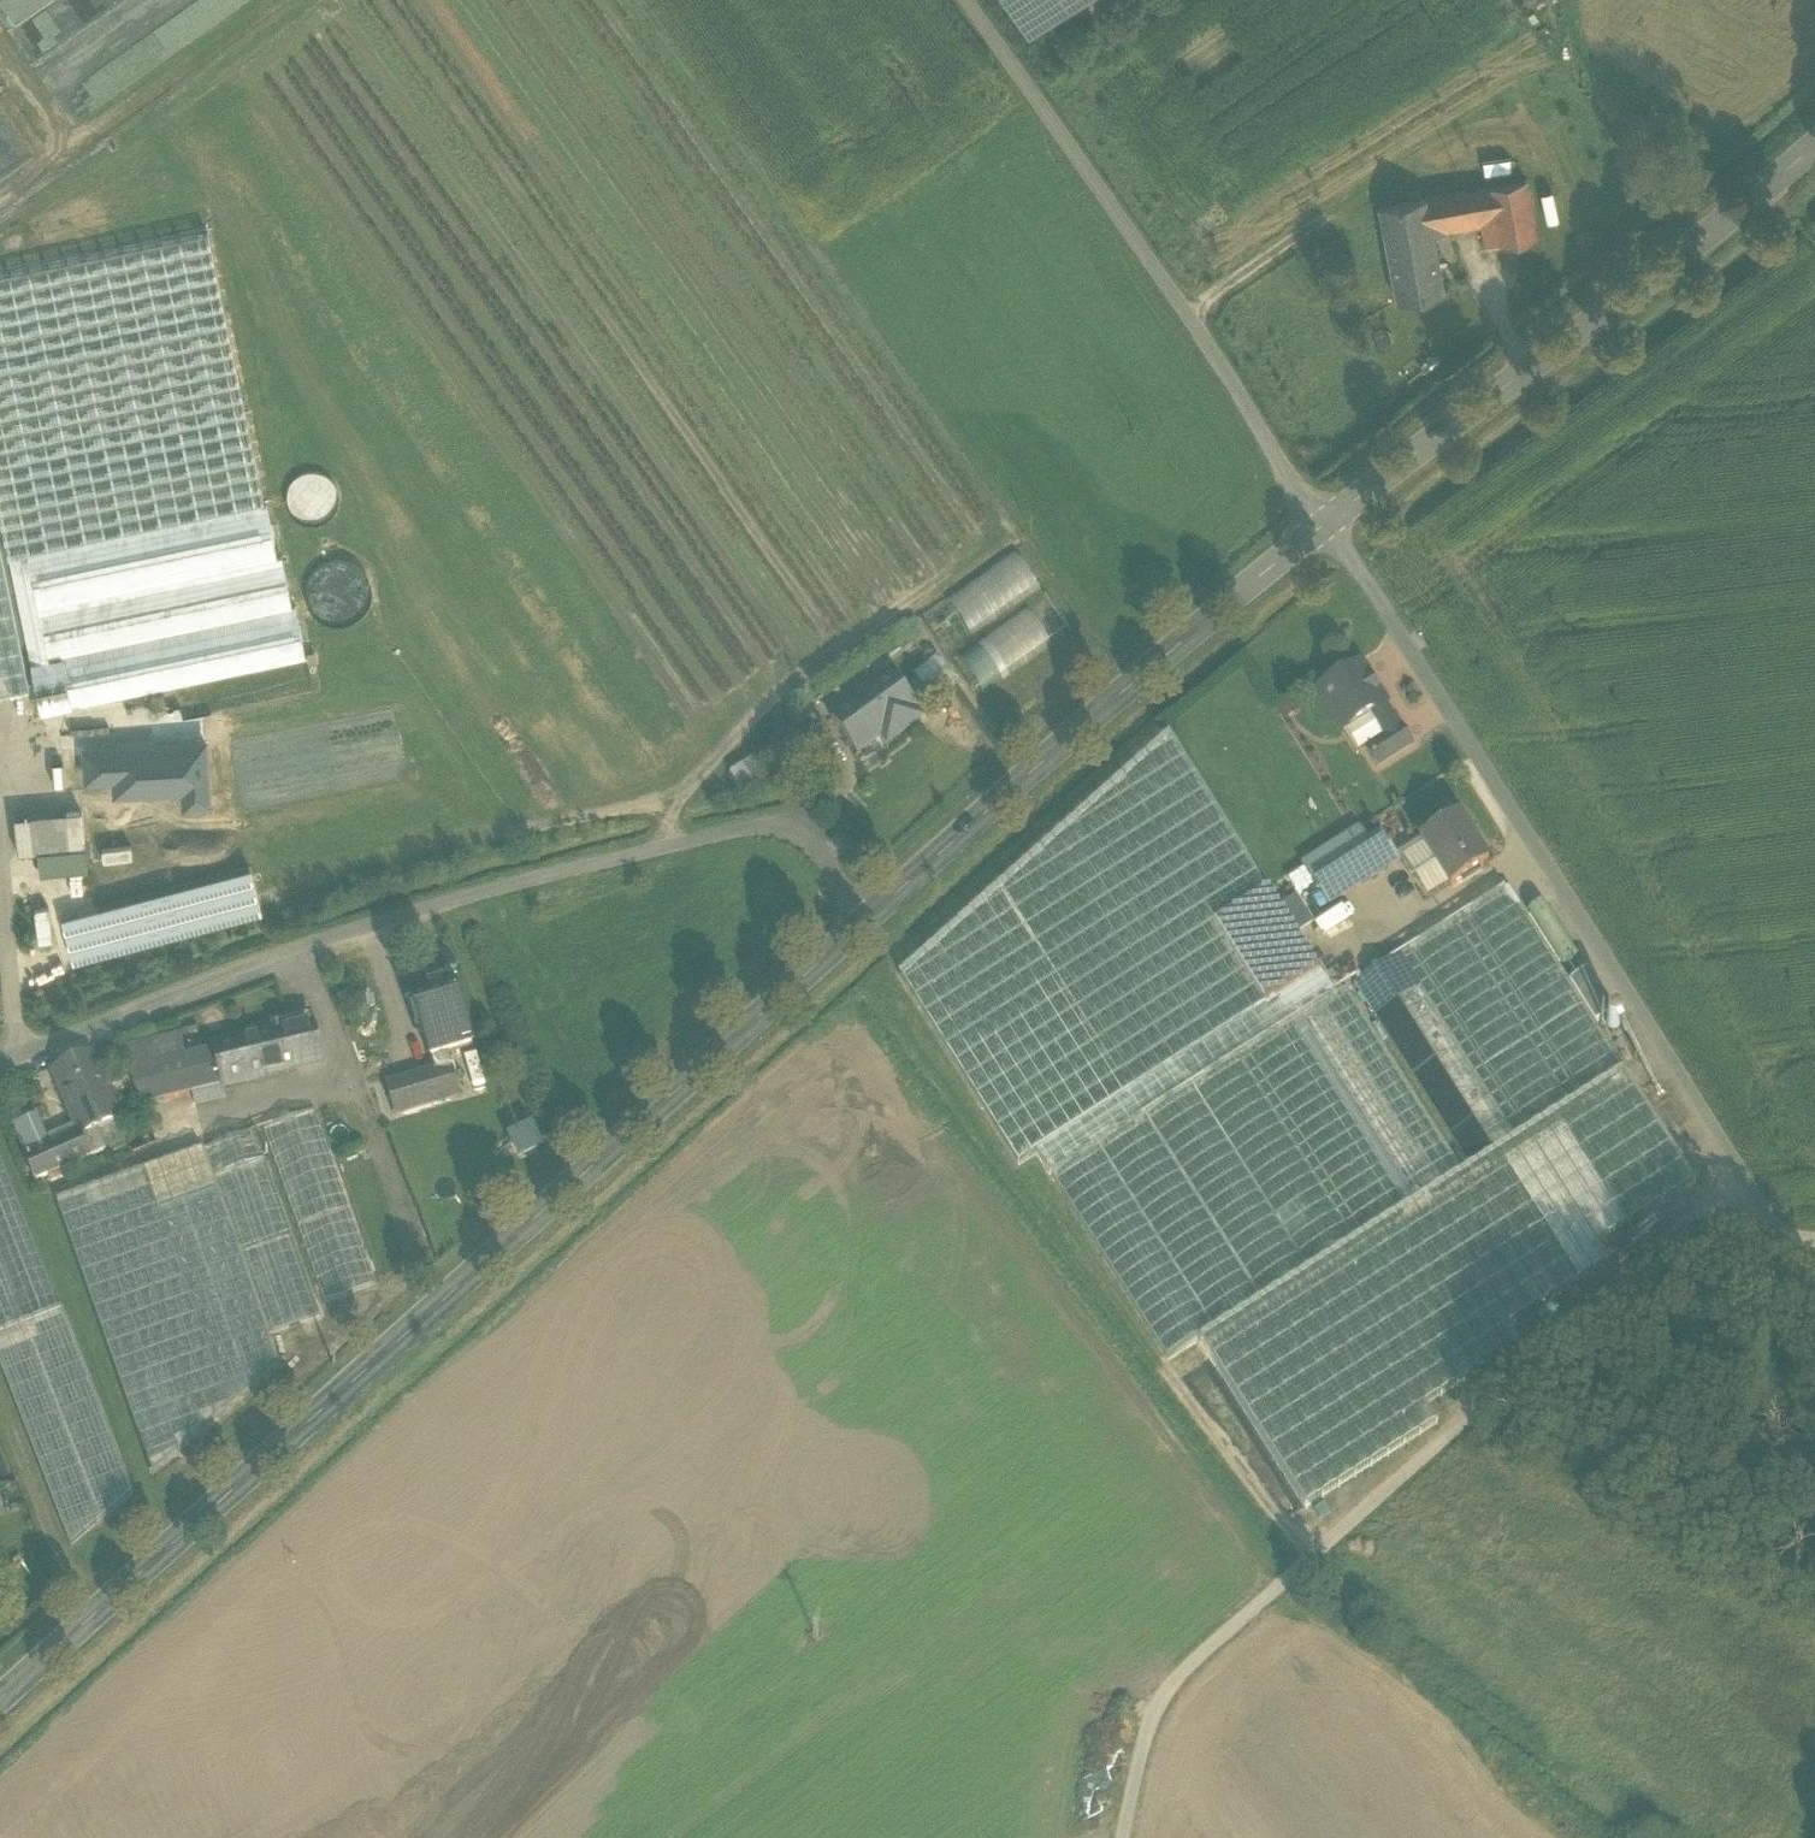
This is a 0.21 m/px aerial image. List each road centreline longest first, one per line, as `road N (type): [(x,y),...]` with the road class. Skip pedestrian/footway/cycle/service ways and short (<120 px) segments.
road 1 (tertiary): [(0,1695),(862,923),(1325,522)]
road 2 (track): [(1814,1241),(1669,1236),(1160,1687),(1128,1837)]
road 3 (unclassified): [(1814,1311),(1781,1245),(1325,522)]
road 4 (track): [(1325,522),(1299,498),(1190,318),(965,0)]
road 5 (tertiary): [(1325,522),(1814,138)]
road 6 (track): [(16,1056),(0,851)]

